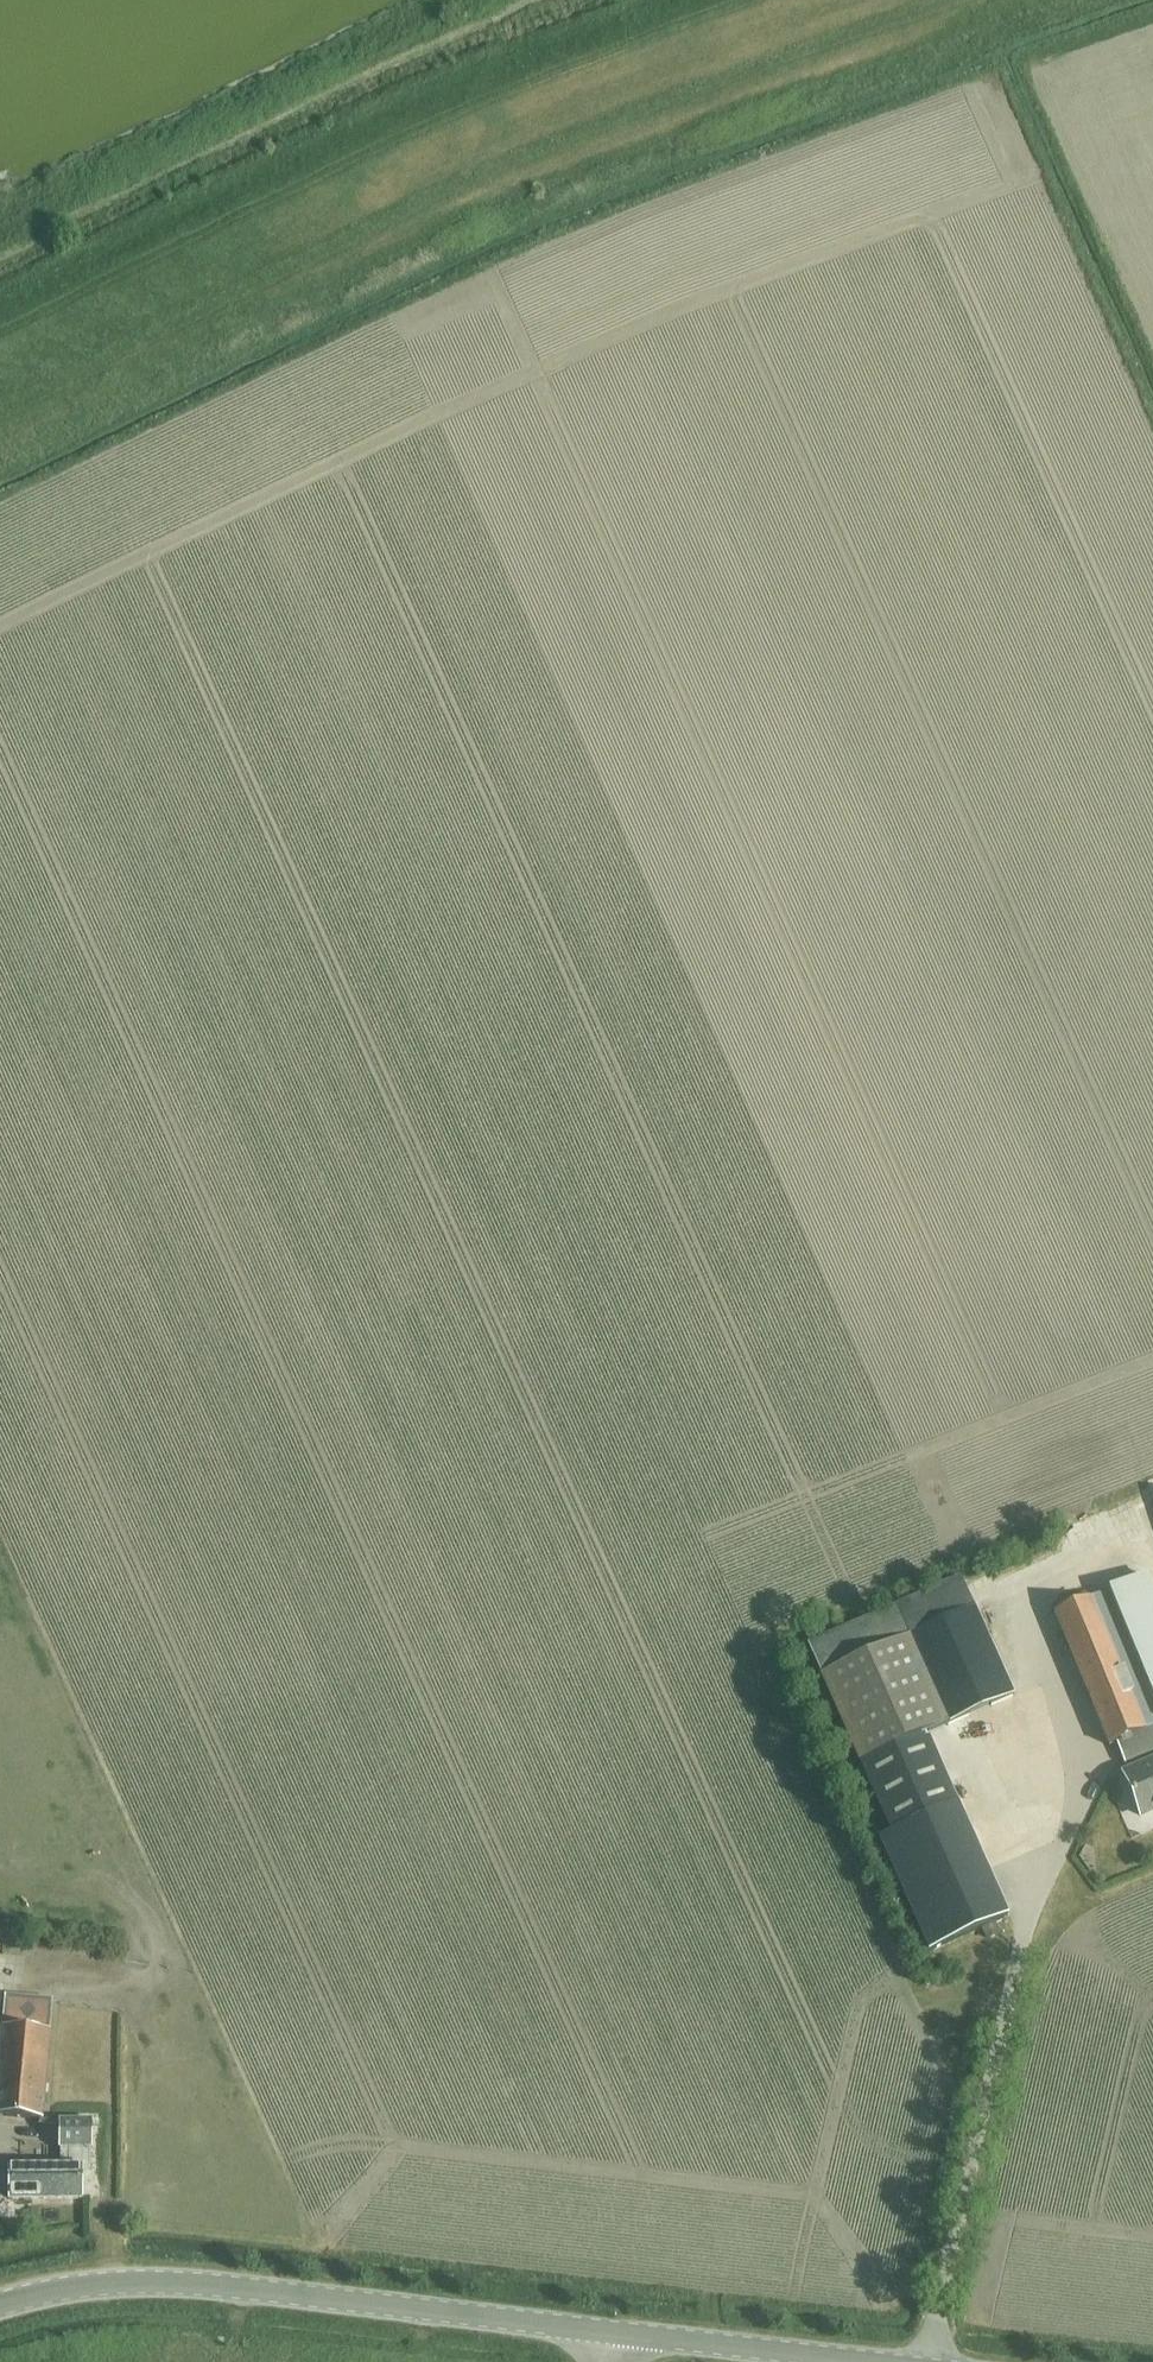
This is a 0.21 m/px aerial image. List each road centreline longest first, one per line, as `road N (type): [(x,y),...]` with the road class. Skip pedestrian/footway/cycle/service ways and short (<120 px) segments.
road 1 (tertiary): [(611,2333),(141,2282),(0,2304)]
road 2 (tertiary): [(861,2361),(611,2333)]

